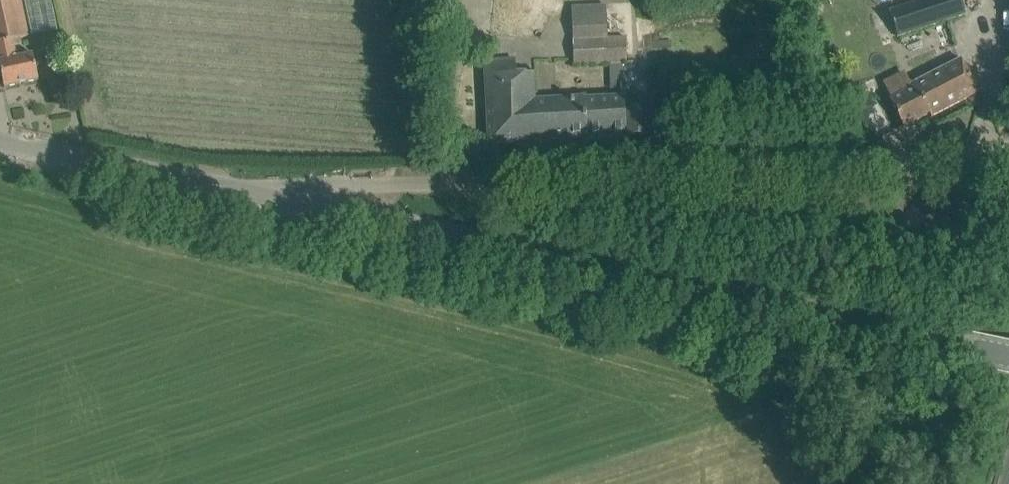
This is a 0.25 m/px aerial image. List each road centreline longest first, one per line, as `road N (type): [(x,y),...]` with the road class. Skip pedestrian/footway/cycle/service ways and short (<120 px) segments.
road 1 (tertiary): [(1008,354),(283,198)]
road 2 (unclassified): [(283,198),(330,184),(902,171),(1008,146)]
road 3 (tertiary): [(283,198),(0,142)]

